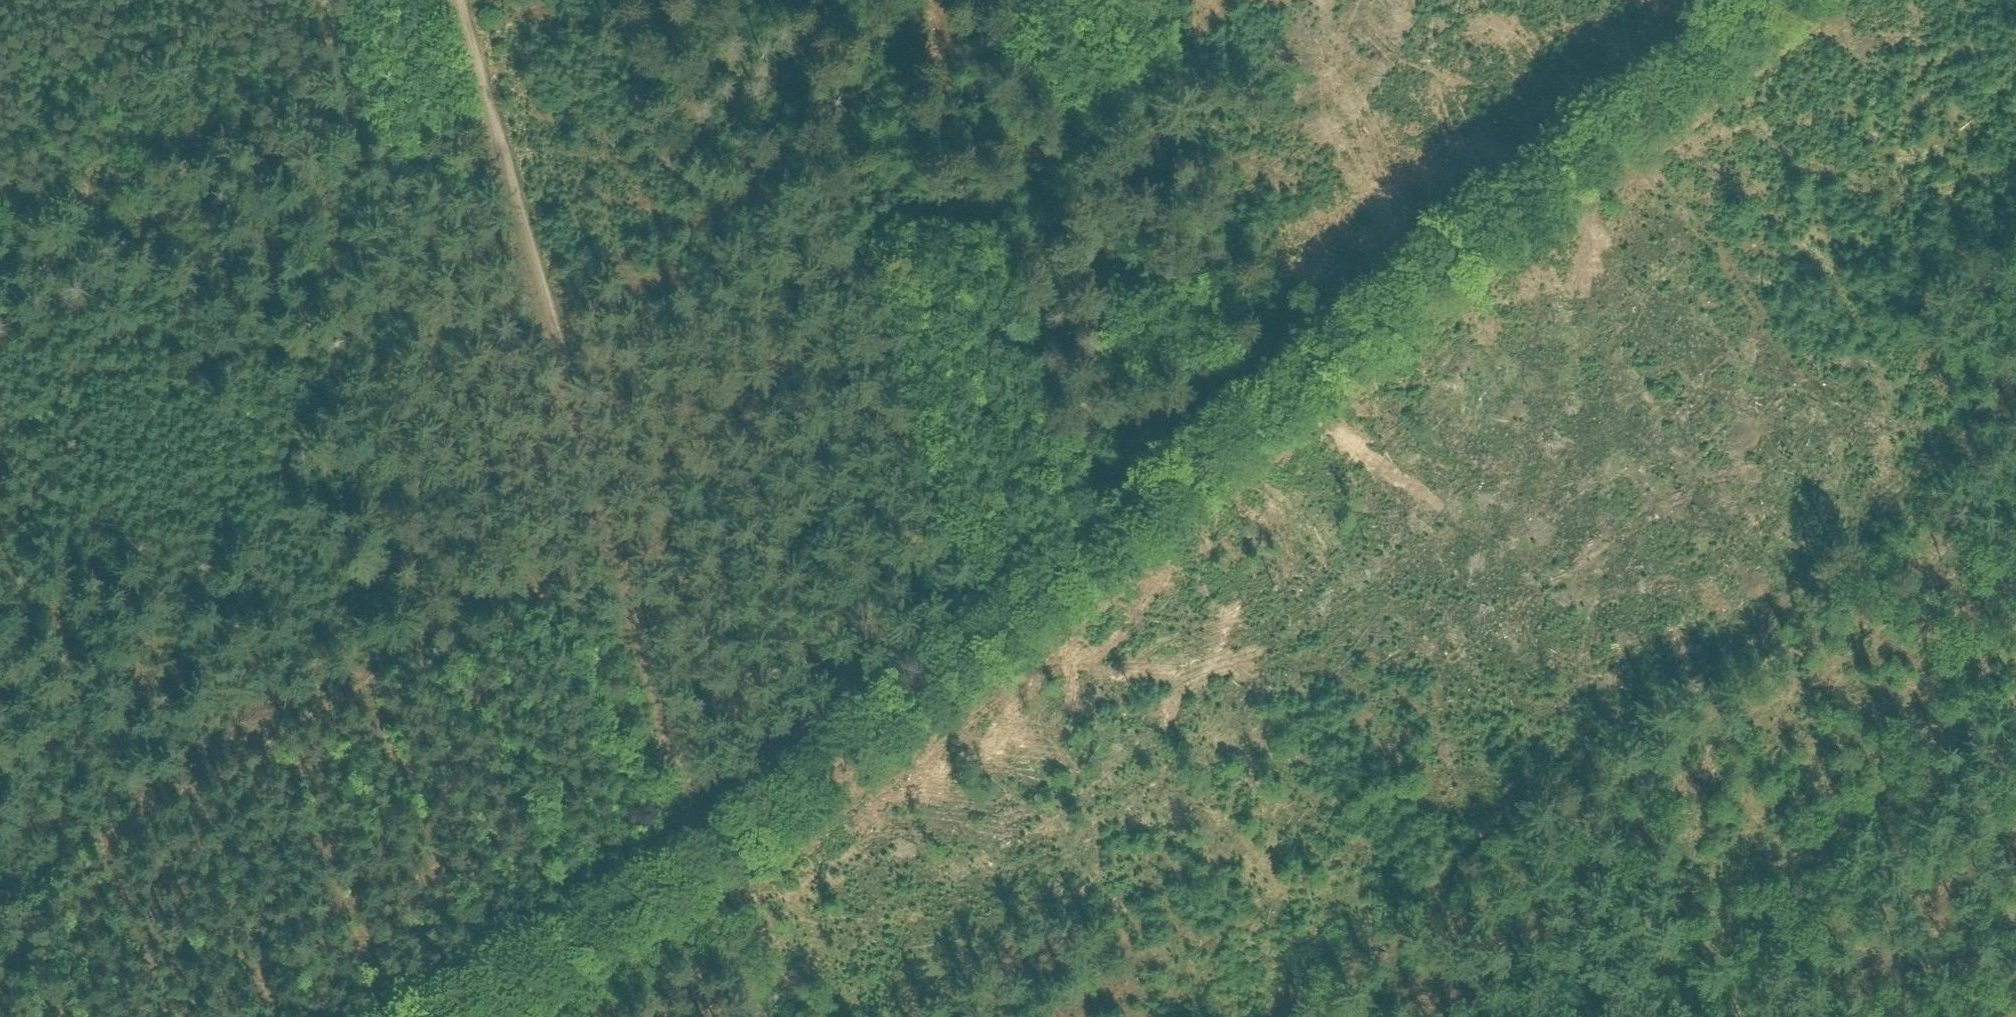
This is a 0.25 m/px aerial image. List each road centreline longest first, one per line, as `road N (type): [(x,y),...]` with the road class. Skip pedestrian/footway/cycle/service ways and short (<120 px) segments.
road 1 (track): [(1782,0),(712,855),(438,1016)]
road 2 (track): [(774,1016),(712,855),(627,577),(577,358),(464,0)]

